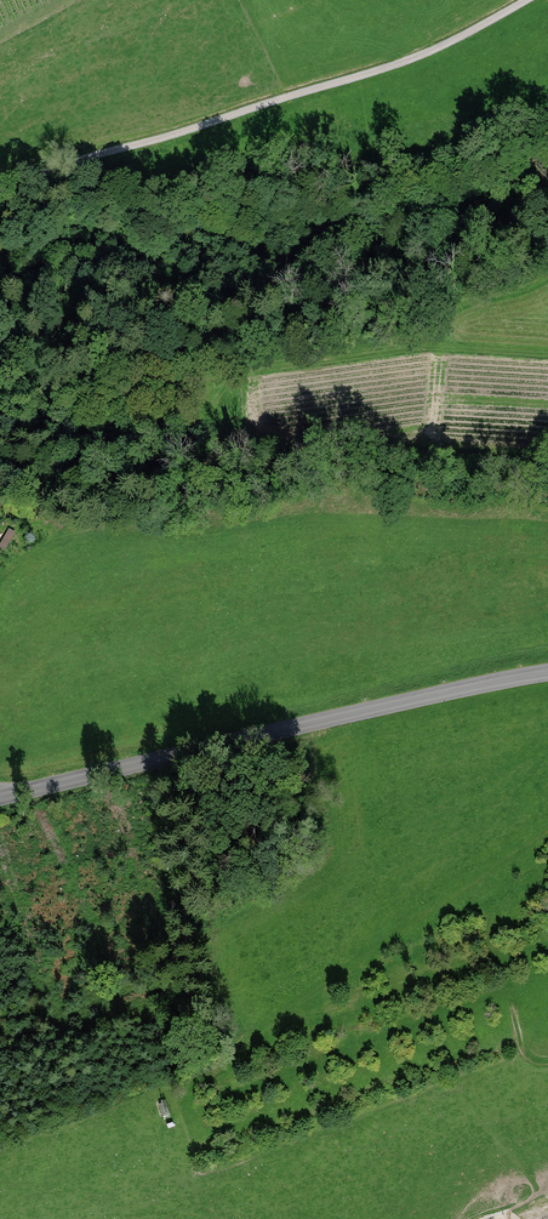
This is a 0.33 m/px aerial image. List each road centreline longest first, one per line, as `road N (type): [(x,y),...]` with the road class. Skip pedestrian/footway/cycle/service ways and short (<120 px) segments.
road 1 (unclassified): [(547,674),(0,798)]
road 2 (track): [(0,187),(429,56),(526,0)]
road 3 (track): [(233,1047),(547,839)]
road 4 (track): [(263,377),(455,352),(547,357)]

